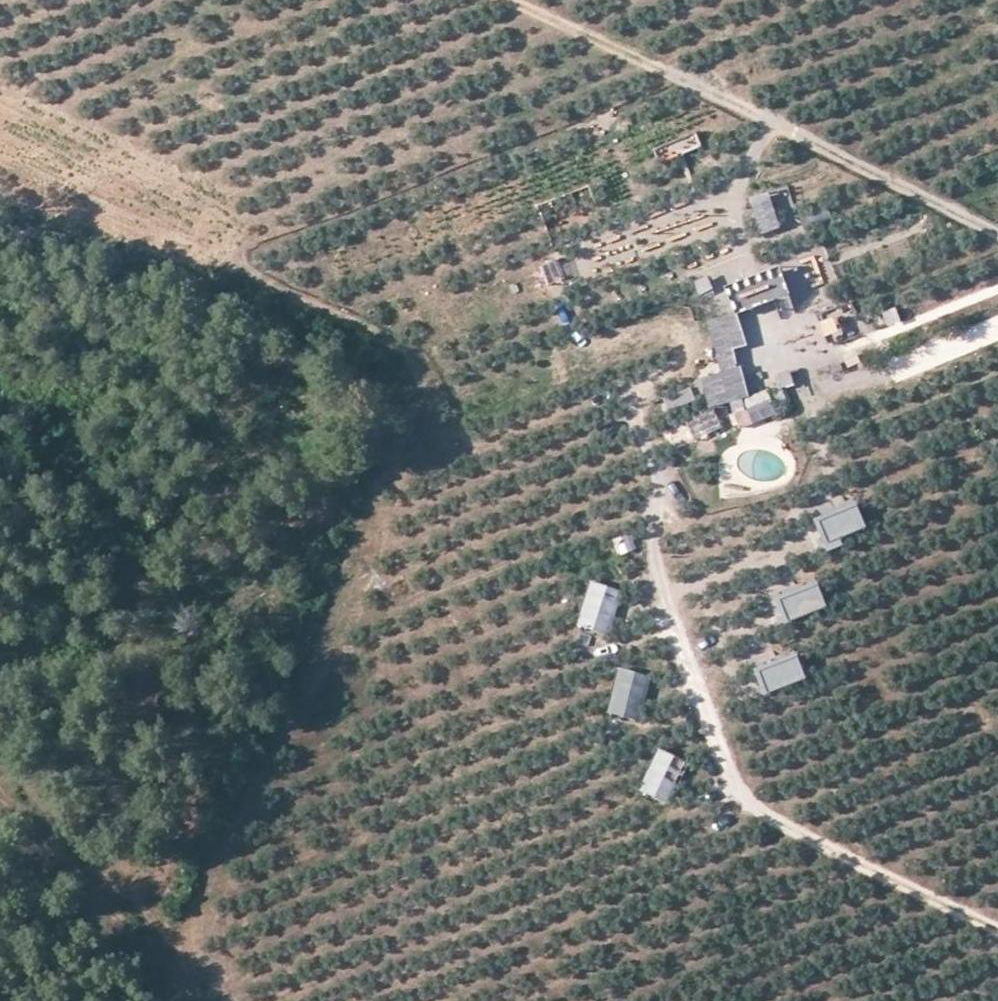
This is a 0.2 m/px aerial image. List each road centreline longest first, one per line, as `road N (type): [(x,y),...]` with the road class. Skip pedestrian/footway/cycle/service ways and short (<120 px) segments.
road 1 (track): [(997,927),(753,809),(731,780),(653,569),(658,492),(637,421)]

